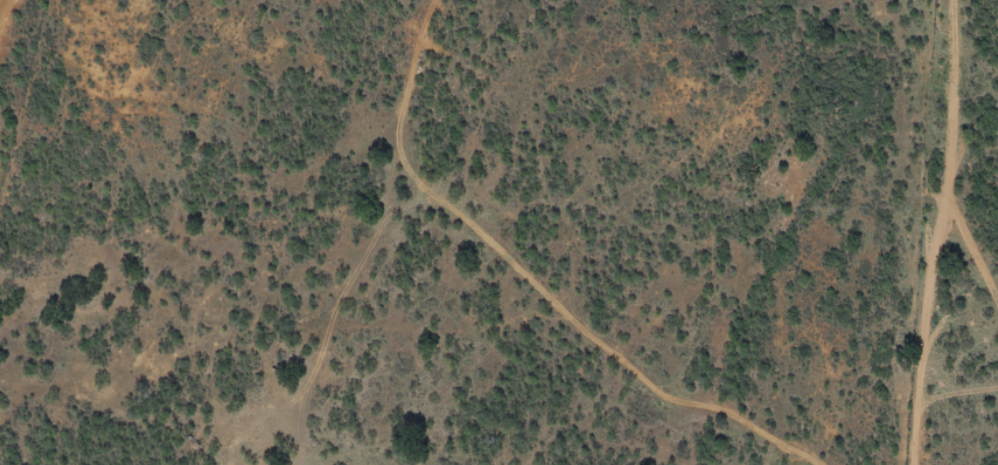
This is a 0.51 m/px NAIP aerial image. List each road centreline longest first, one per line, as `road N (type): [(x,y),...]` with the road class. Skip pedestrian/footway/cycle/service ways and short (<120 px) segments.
road 1 (residential): [(934,464),(937,345),(971,76),(967,0)]

